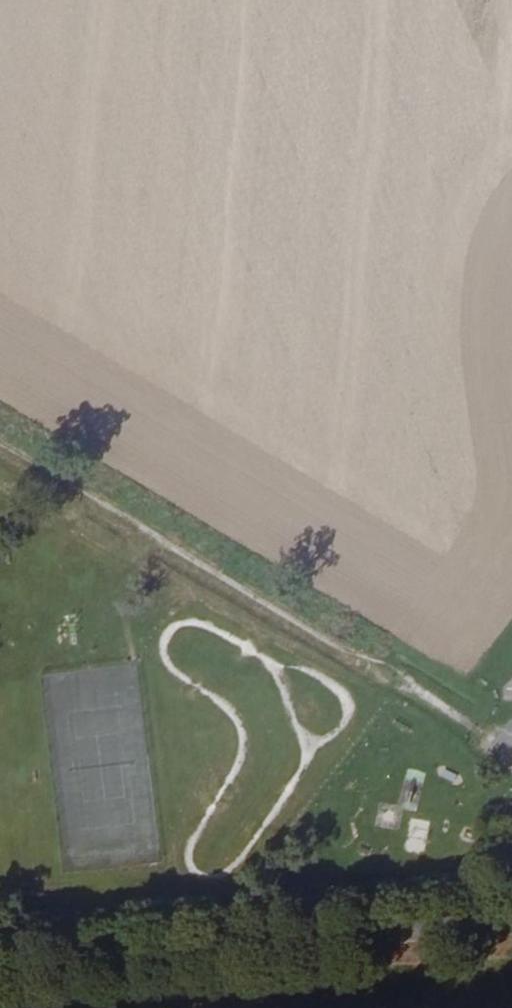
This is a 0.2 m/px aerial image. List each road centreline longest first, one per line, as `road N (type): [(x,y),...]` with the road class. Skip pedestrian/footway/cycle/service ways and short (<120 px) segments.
road 1 (secondary): [(511,922),(0,974)]

